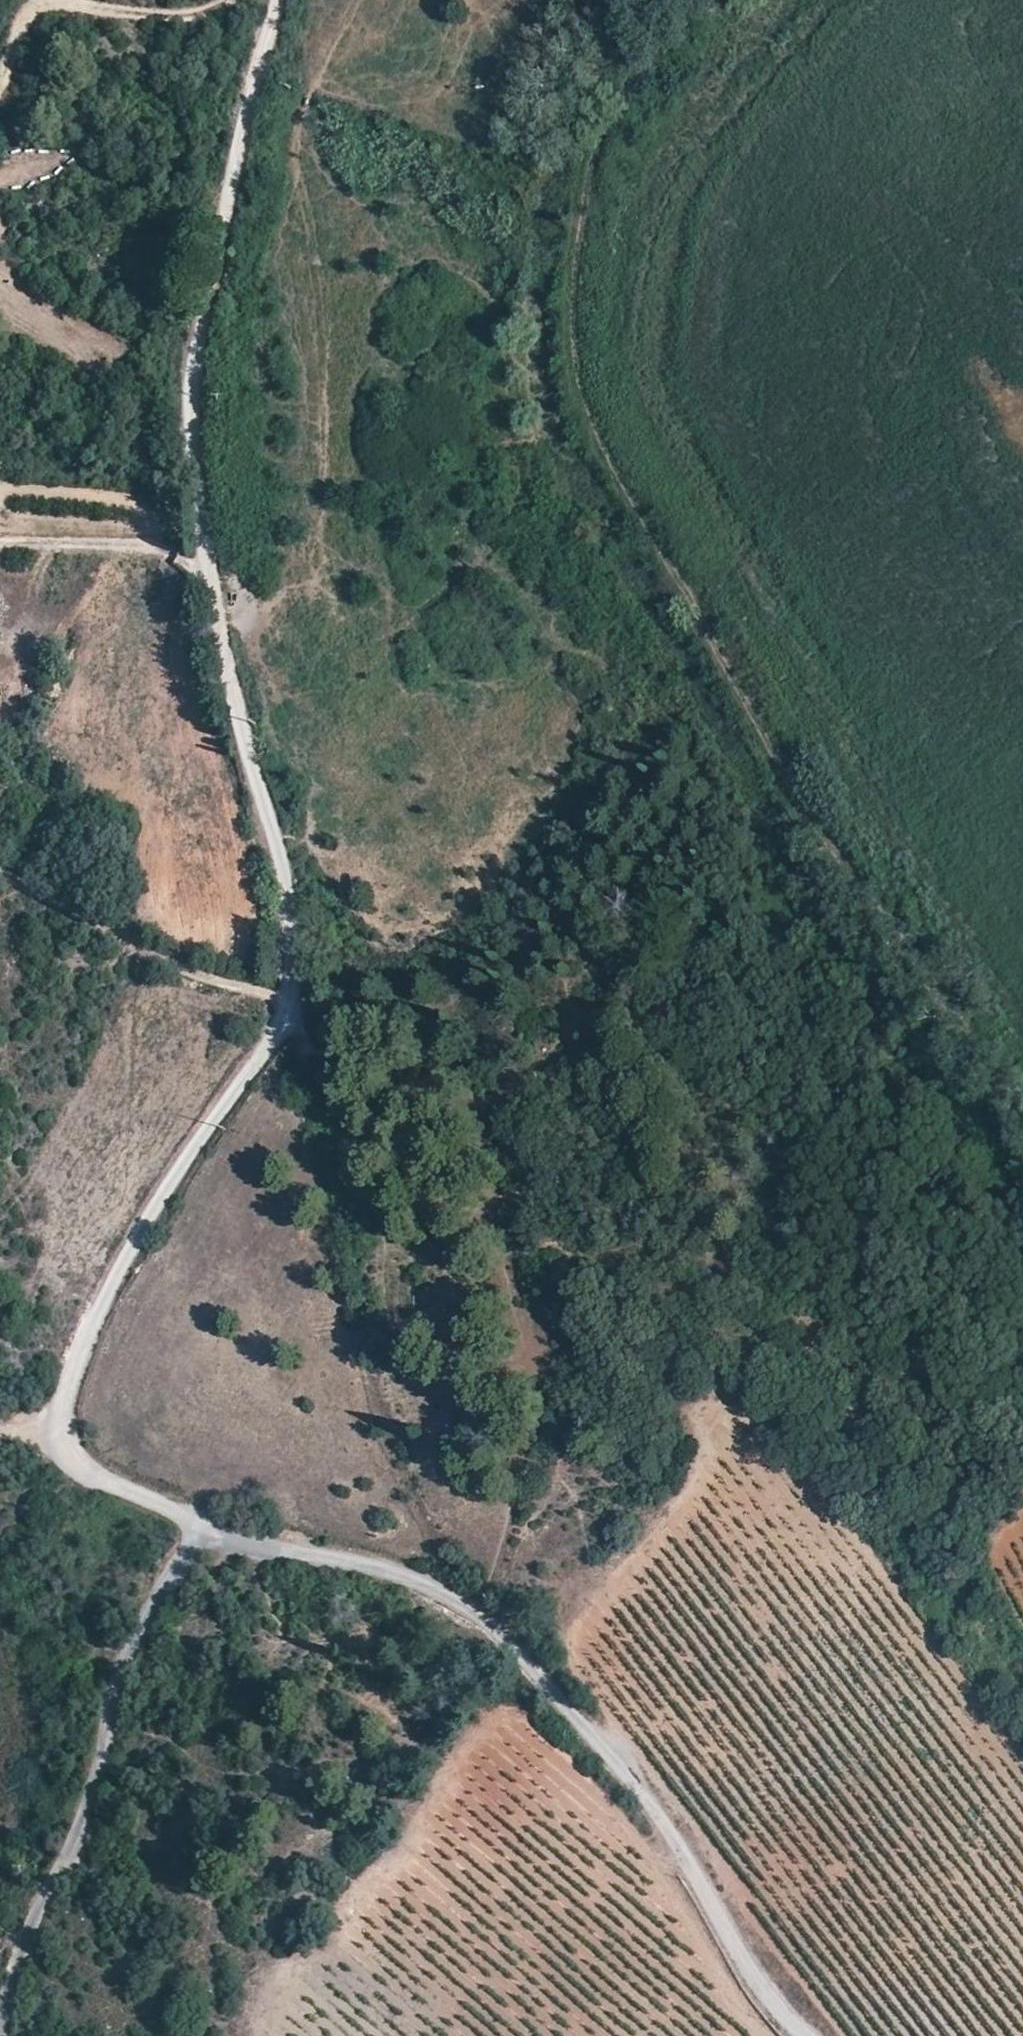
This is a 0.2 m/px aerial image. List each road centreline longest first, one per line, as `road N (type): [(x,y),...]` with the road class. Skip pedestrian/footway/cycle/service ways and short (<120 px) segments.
road 1 (track): [(280,0),(198,328),(189,430),(195,541),(291,907),(293,1008),(142,1221),(52,1413),(56,1448),(214,1538)]
road 2 (unclassified): [(1,2035),(23,1940),(90,1802),(111,1707),(144,1620),(190,1549),(214,1538),(402,1574),(492,1627),(631,1777),(763,1988),(807,2035)]

